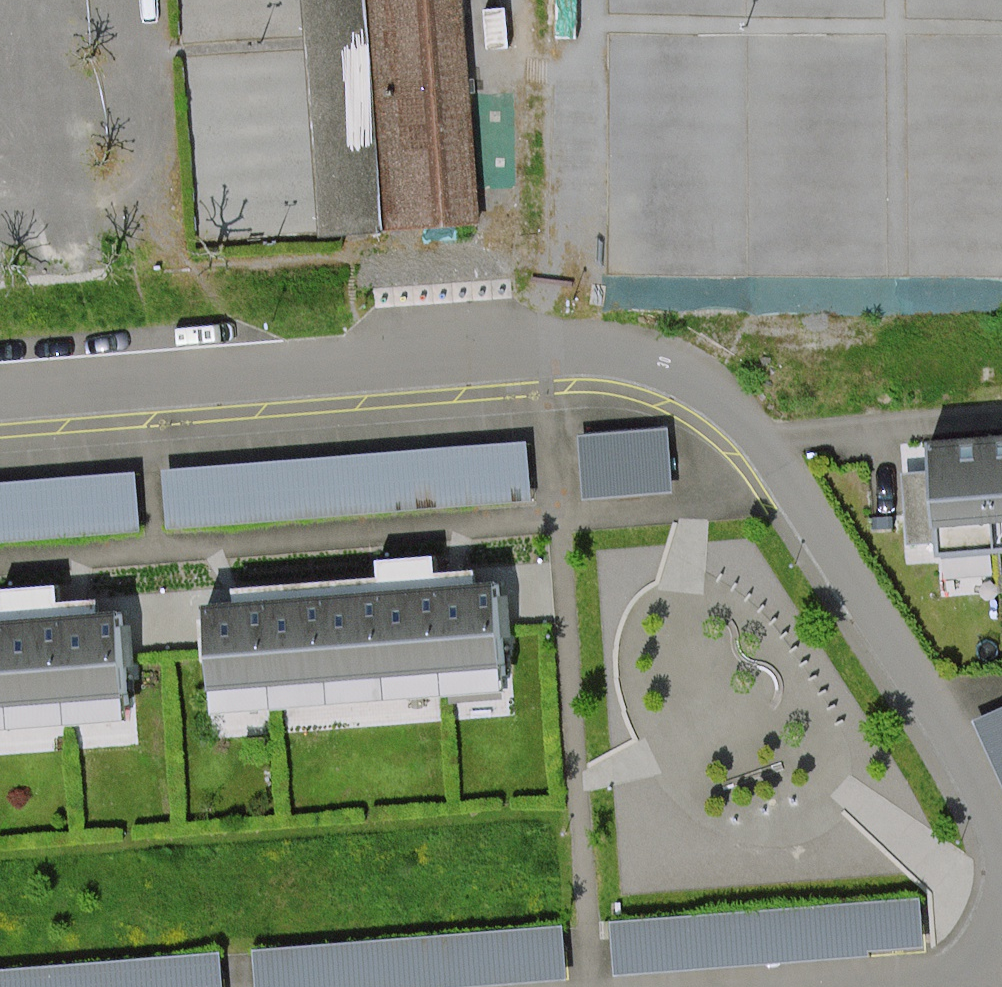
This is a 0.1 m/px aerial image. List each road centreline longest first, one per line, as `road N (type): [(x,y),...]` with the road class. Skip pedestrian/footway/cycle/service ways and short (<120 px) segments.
road 1 (residential): [(0,388),(567,342),(612,339),(657,351),(695,372),(774,452),(927,691),(973,778),(1001,867)]
road 2 (track): [(505,0),(509,240),(384,251),(352,265)]

